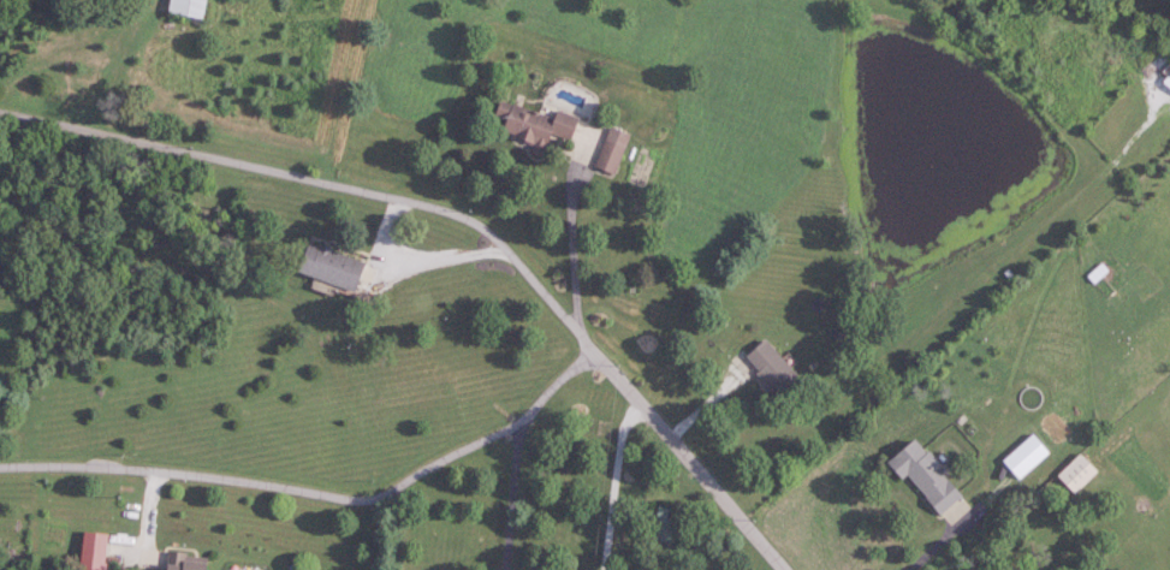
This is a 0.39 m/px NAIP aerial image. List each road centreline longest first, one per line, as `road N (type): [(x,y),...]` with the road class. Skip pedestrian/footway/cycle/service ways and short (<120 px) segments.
road 1 (residential): [(780,569),(489,239),(234,159),(0,113)]
road 2 (residential): [(595,360),(521,417),(374,491),(323,493),(159,473),(0,473)]

